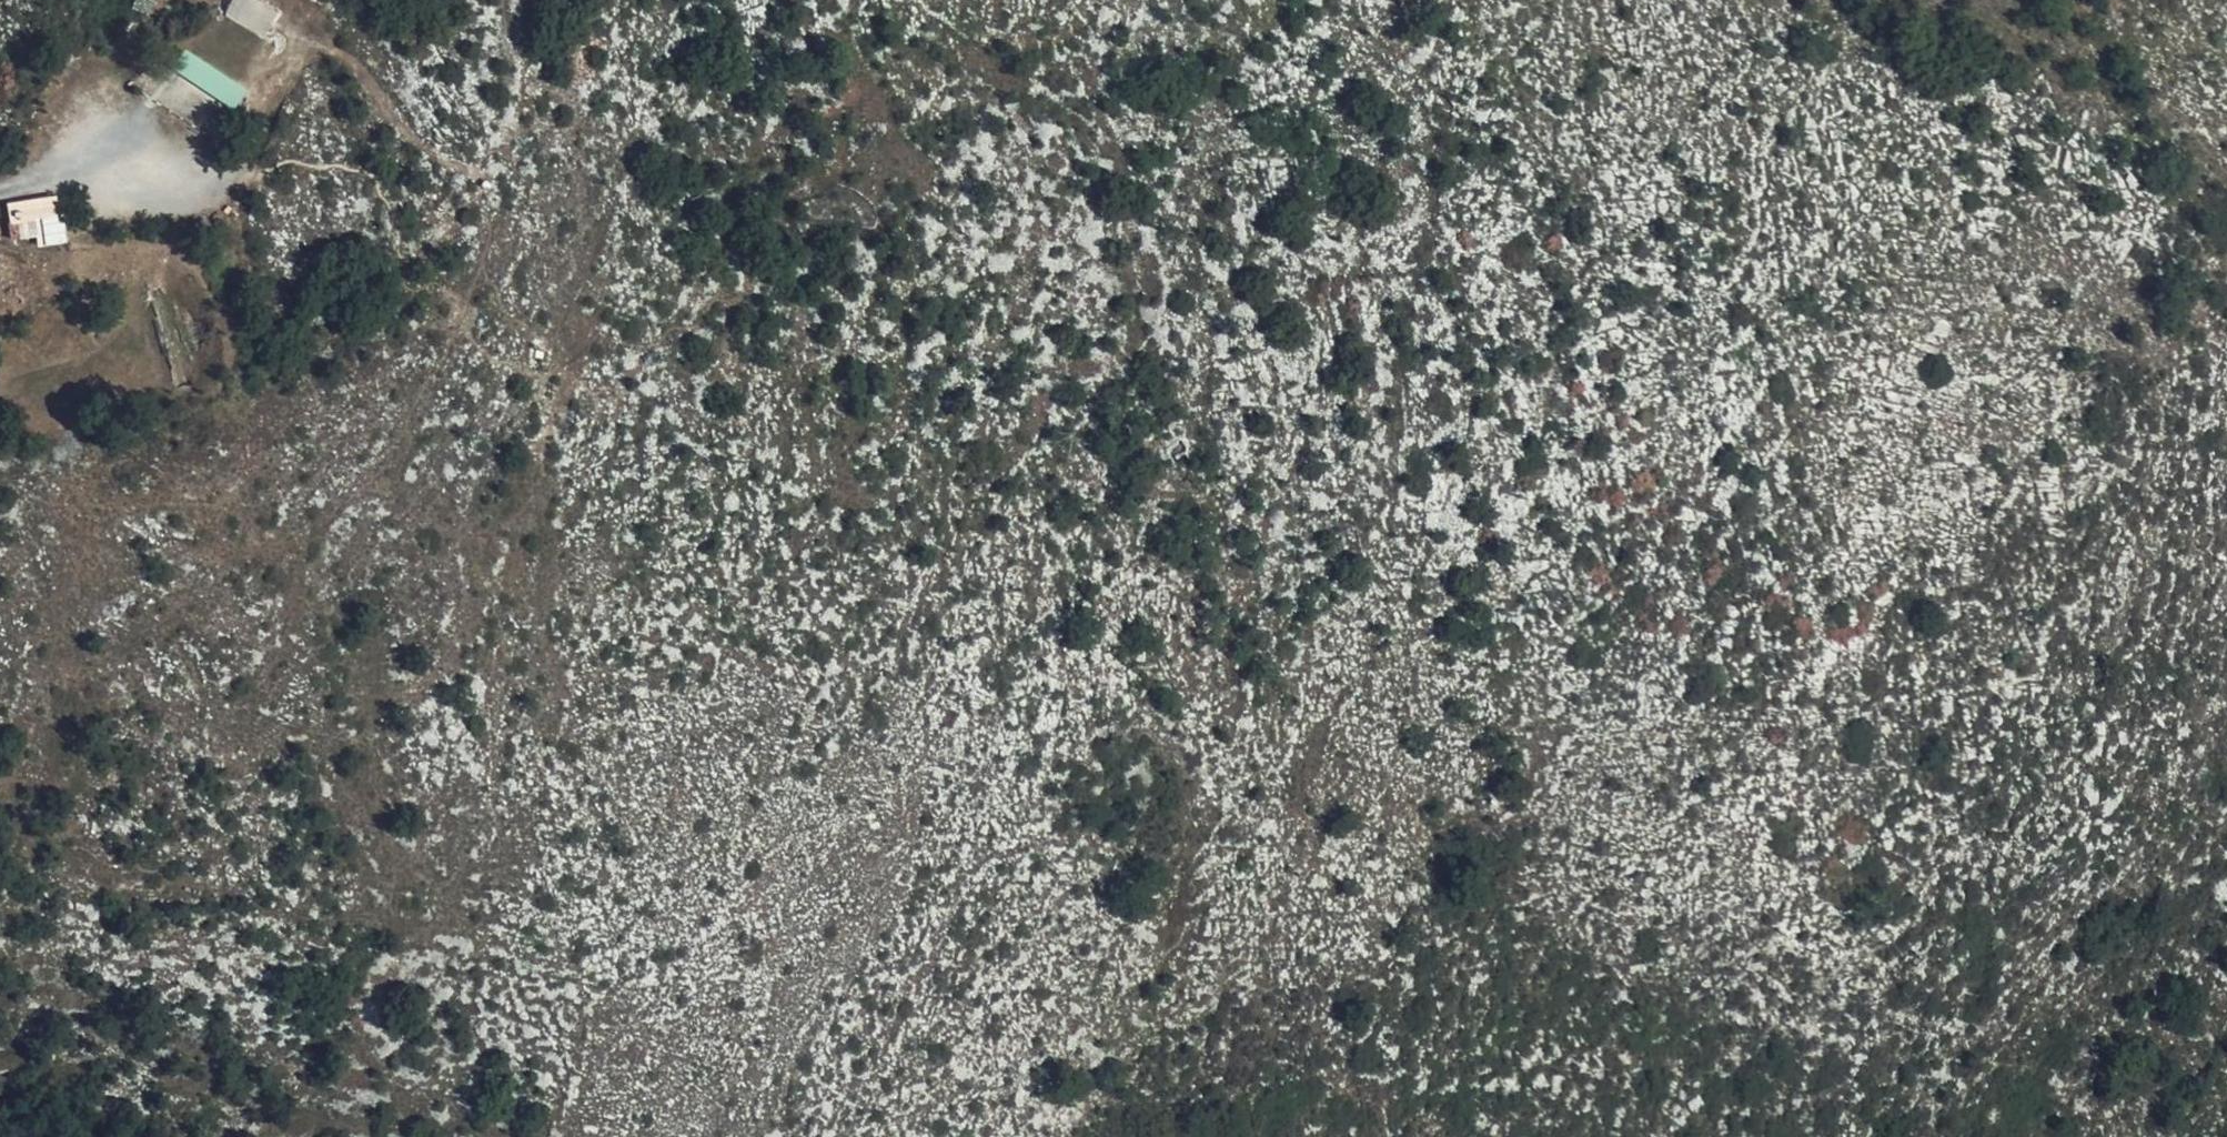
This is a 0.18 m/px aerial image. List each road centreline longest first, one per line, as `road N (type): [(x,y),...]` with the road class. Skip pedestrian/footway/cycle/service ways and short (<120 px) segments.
road 1 (track): [(159,129),(0,192)]

